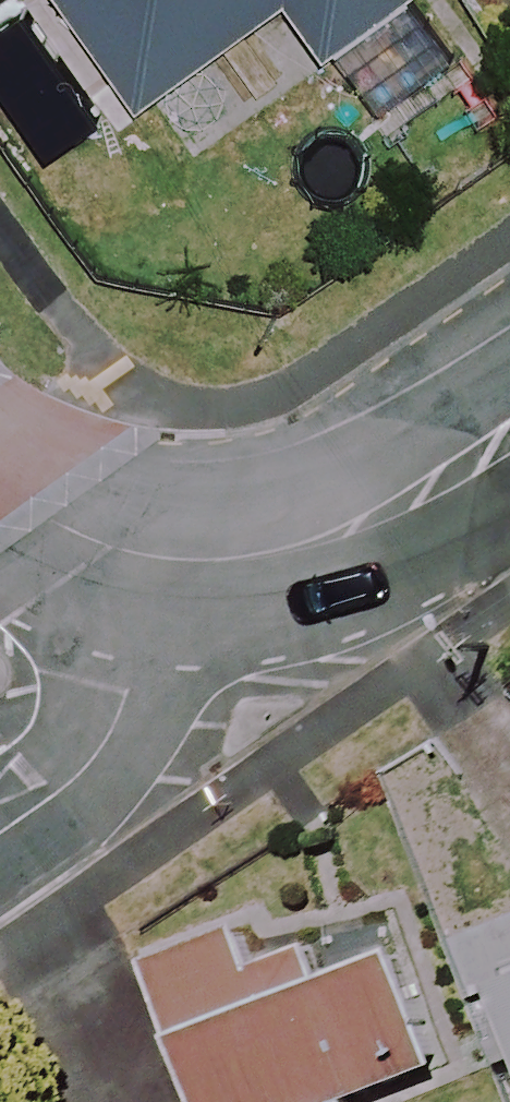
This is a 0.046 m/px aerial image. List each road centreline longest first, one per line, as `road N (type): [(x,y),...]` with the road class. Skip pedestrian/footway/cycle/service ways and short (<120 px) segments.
road 1 (residential): [(509,445),(426,499),(331,537),(266,555),(168,563)]
road 2 (residential): [(168,563),(125,694),(97,752),(0,833)]
road 3 (residential): [(168,563),(14,505),(0,490)]

